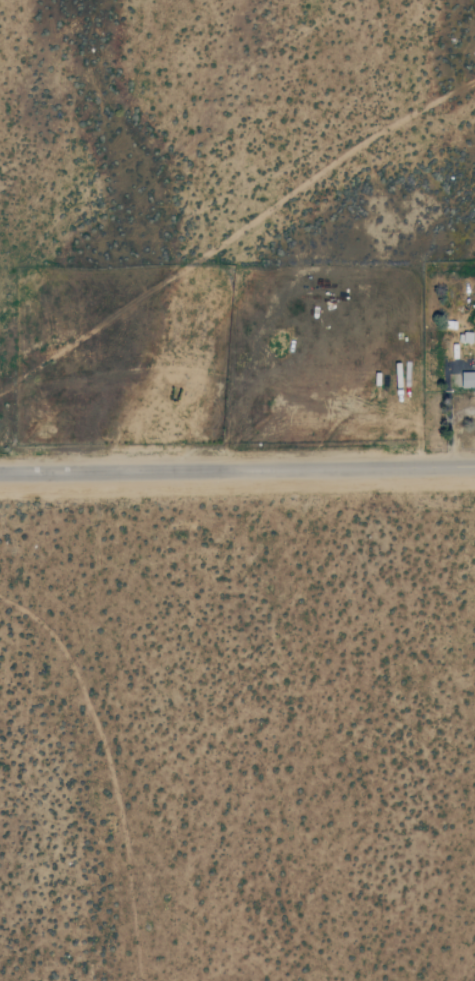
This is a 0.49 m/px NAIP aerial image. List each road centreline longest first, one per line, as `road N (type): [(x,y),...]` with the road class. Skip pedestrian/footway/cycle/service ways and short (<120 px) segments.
road 1 (track): [(474,88),(342,157),(0,390)]
road 2 (residential): [(0,474),(474,467)]
road 3 (track): [(145,980),(100,736),(65,659),(35,617),(0,594)]

